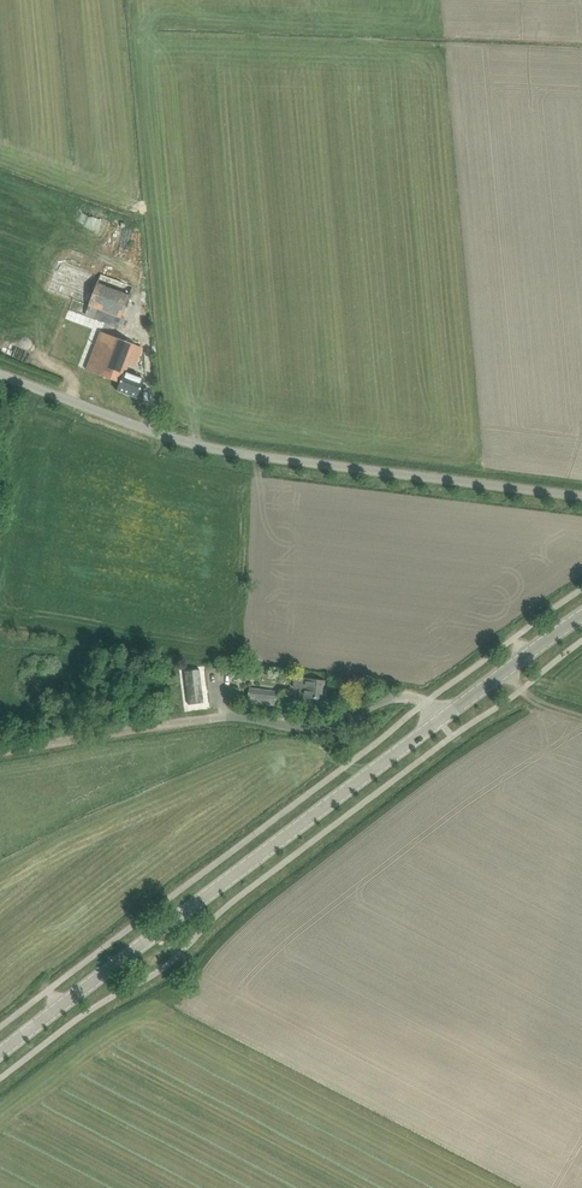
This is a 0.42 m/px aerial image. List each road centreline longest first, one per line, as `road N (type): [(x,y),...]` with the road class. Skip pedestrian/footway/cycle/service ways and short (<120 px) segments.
road 1 (unclassified): [(581,496),(211,447),(0,374)]
road 2 (secondary): [(0,1054),(441,719)]
road 3 (residential): [(441,719),(426,702),(400,696),(326,726),(215,717),(0,753)]
road 4 (secondary): [(441,719),(581,616)]

